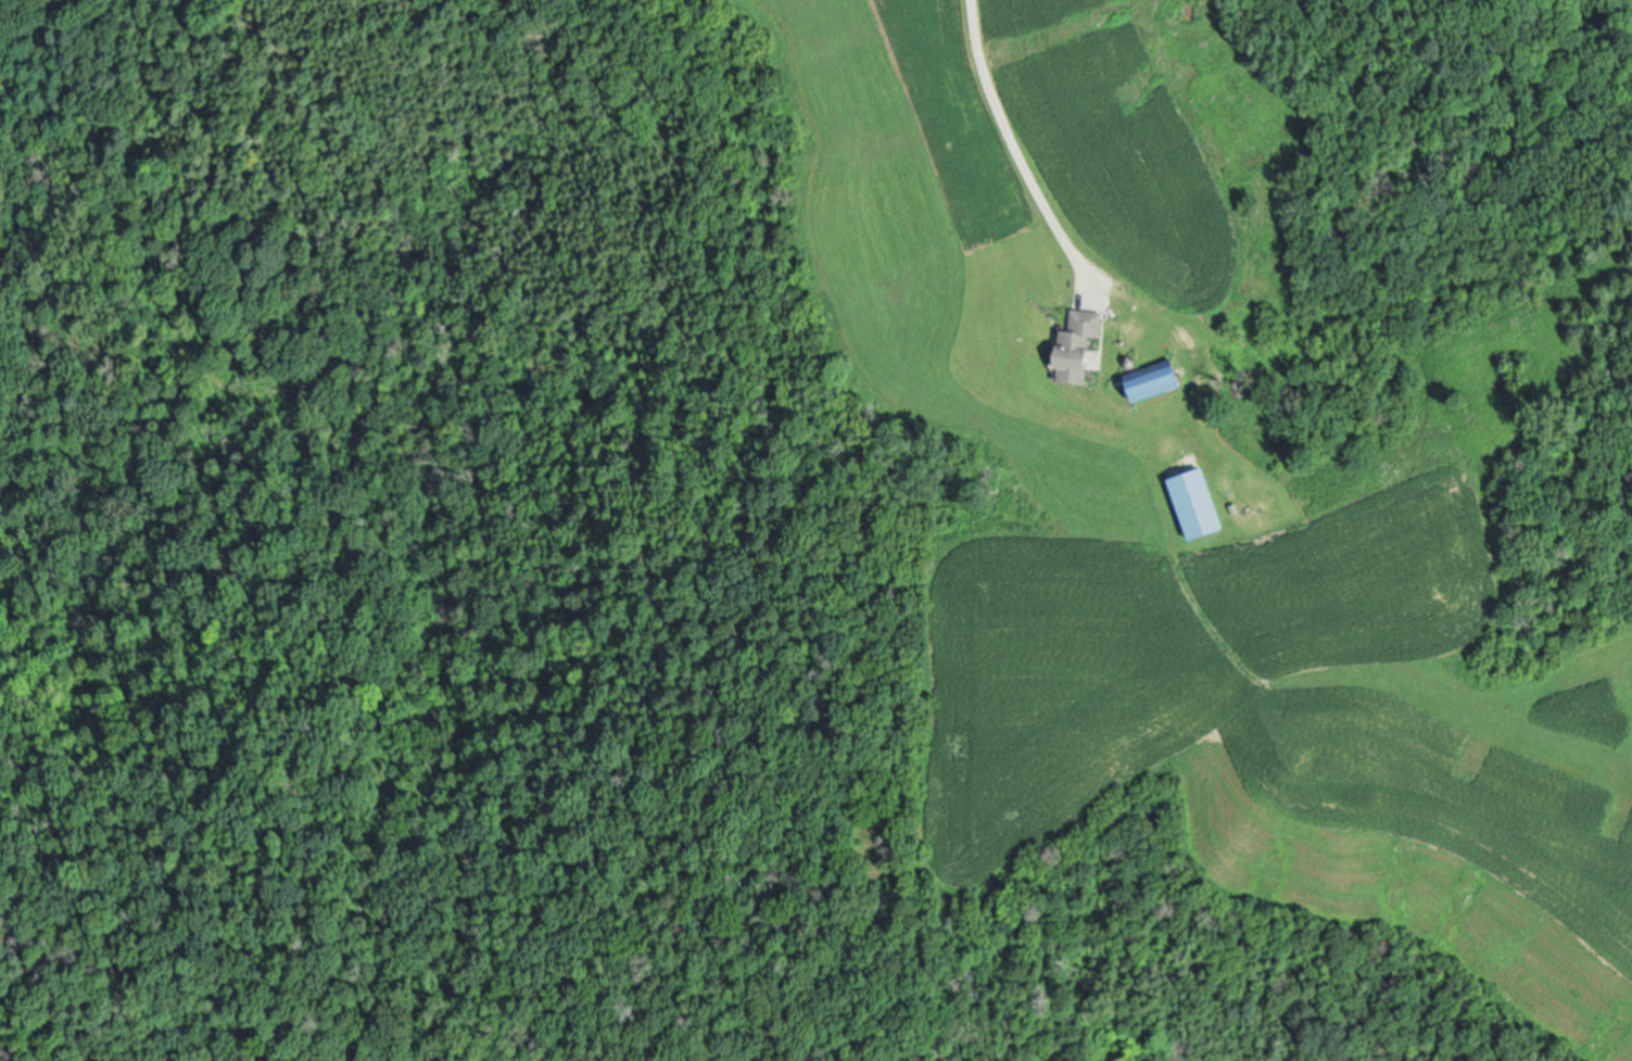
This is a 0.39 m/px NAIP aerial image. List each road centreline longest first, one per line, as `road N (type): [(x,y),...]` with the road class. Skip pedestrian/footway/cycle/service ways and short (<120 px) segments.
road 1 (residential): [(1083,266),(1001,111),(974,0)]

